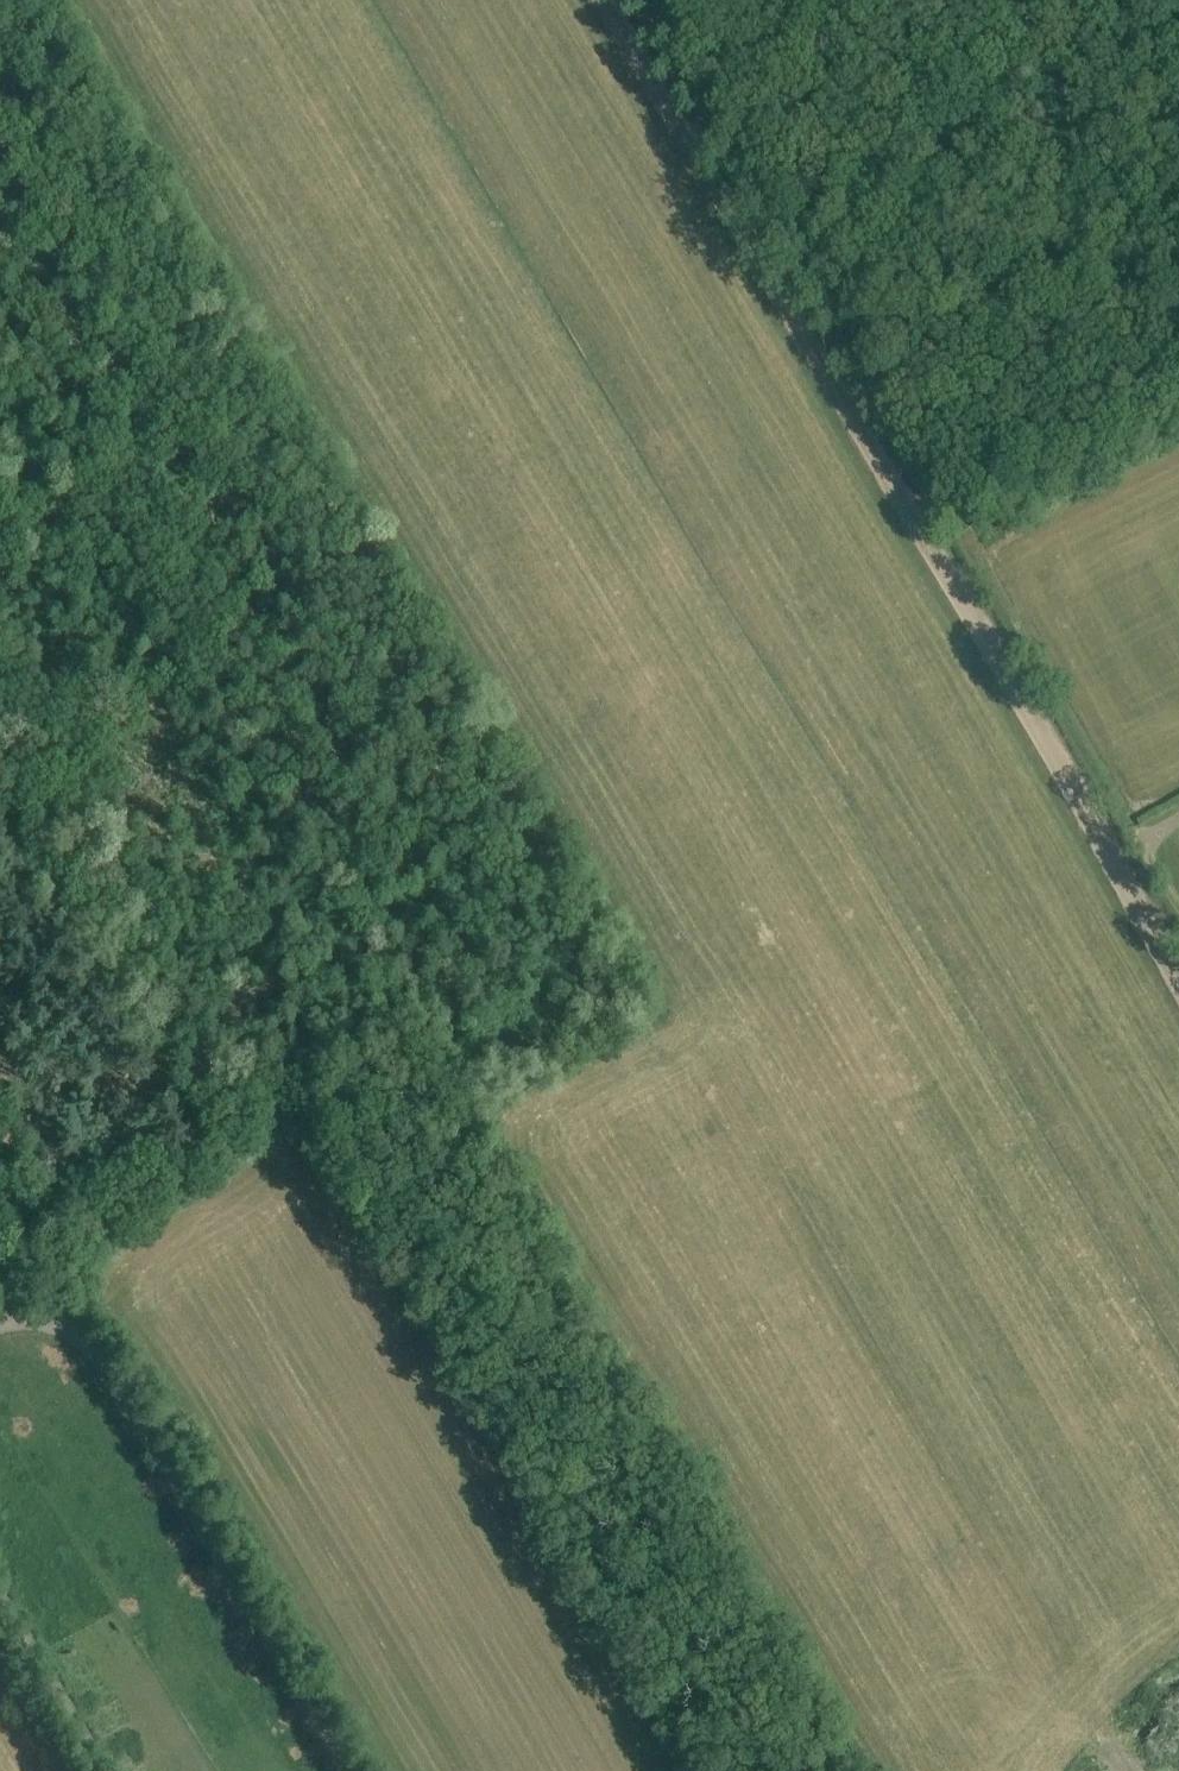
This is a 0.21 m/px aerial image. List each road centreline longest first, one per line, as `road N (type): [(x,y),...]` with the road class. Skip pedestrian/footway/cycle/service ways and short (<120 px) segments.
road 1 (track): [(588,0),(1178,982)]
road 2 (track): [(1178,915),(1141,853),(1146,834),(1178,816)]

